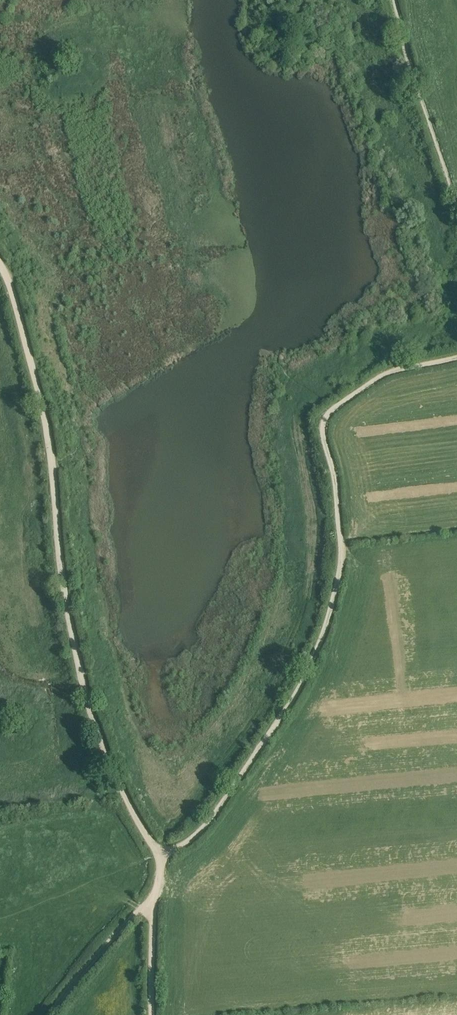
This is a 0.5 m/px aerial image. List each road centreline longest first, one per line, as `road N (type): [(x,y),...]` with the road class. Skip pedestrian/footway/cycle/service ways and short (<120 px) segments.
road 1 (track): [(456,357),(383,375),(327,418),(341,561),(326,628),(299,688),(229,793),(203,828),(163,856)]
road 2 (track): [(163,856),(121,791),(88,701),(65,599),(45,415),(0,262)]
road 3 (track): [(395,0),(456,203)]
road 4 (track): [(49,1014),(152,902),(163,856)]

